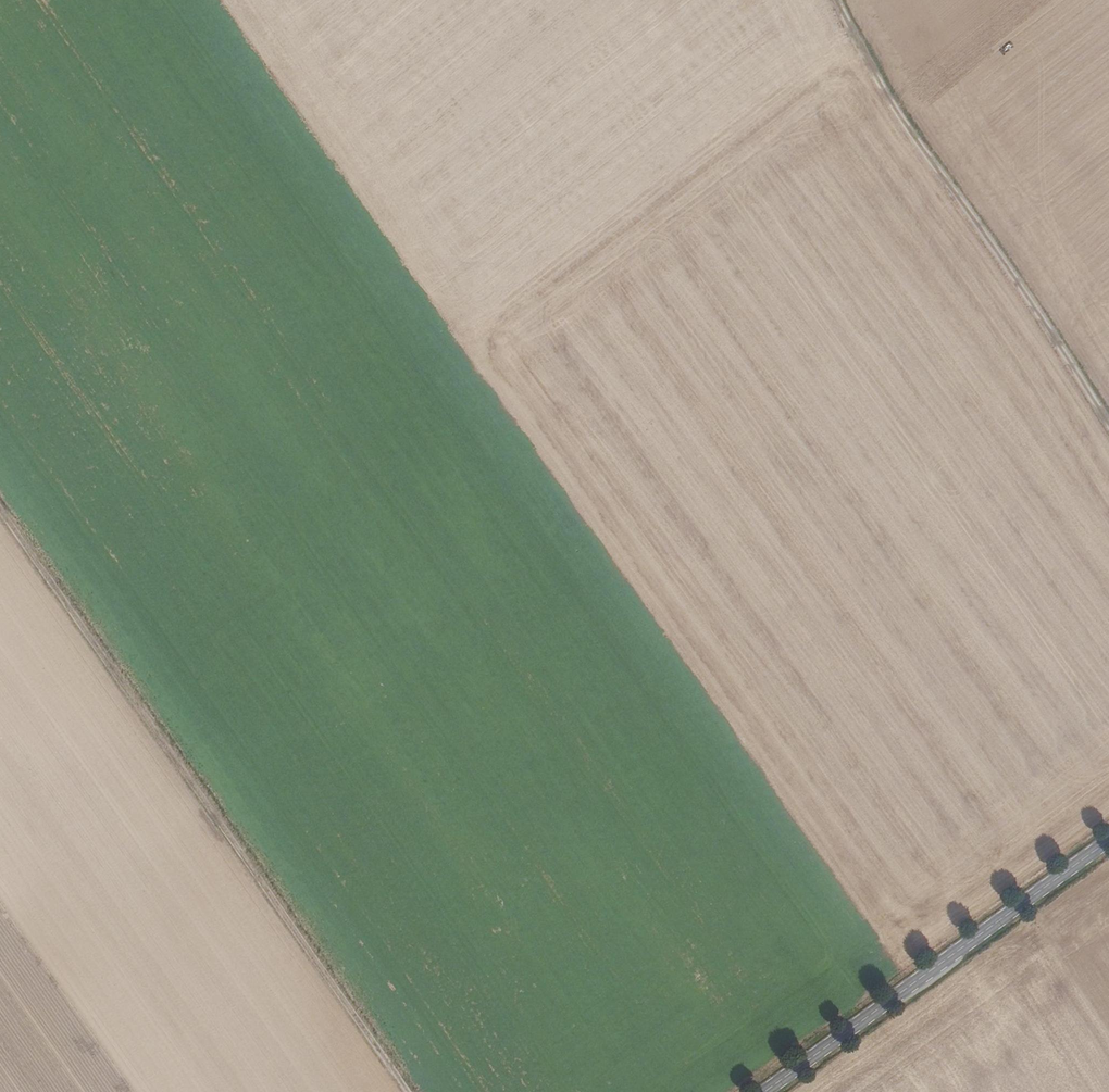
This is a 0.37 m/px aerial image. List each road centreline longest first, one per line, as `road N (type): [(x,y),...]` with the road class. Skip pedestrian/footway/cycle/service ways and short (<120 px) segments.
road 1 (track): [(0,507),(409,1091)]
road 2 (track): [(834,0),(1108,428)]
road 3 (tertiary): [(1108,839),(763,1091)]

